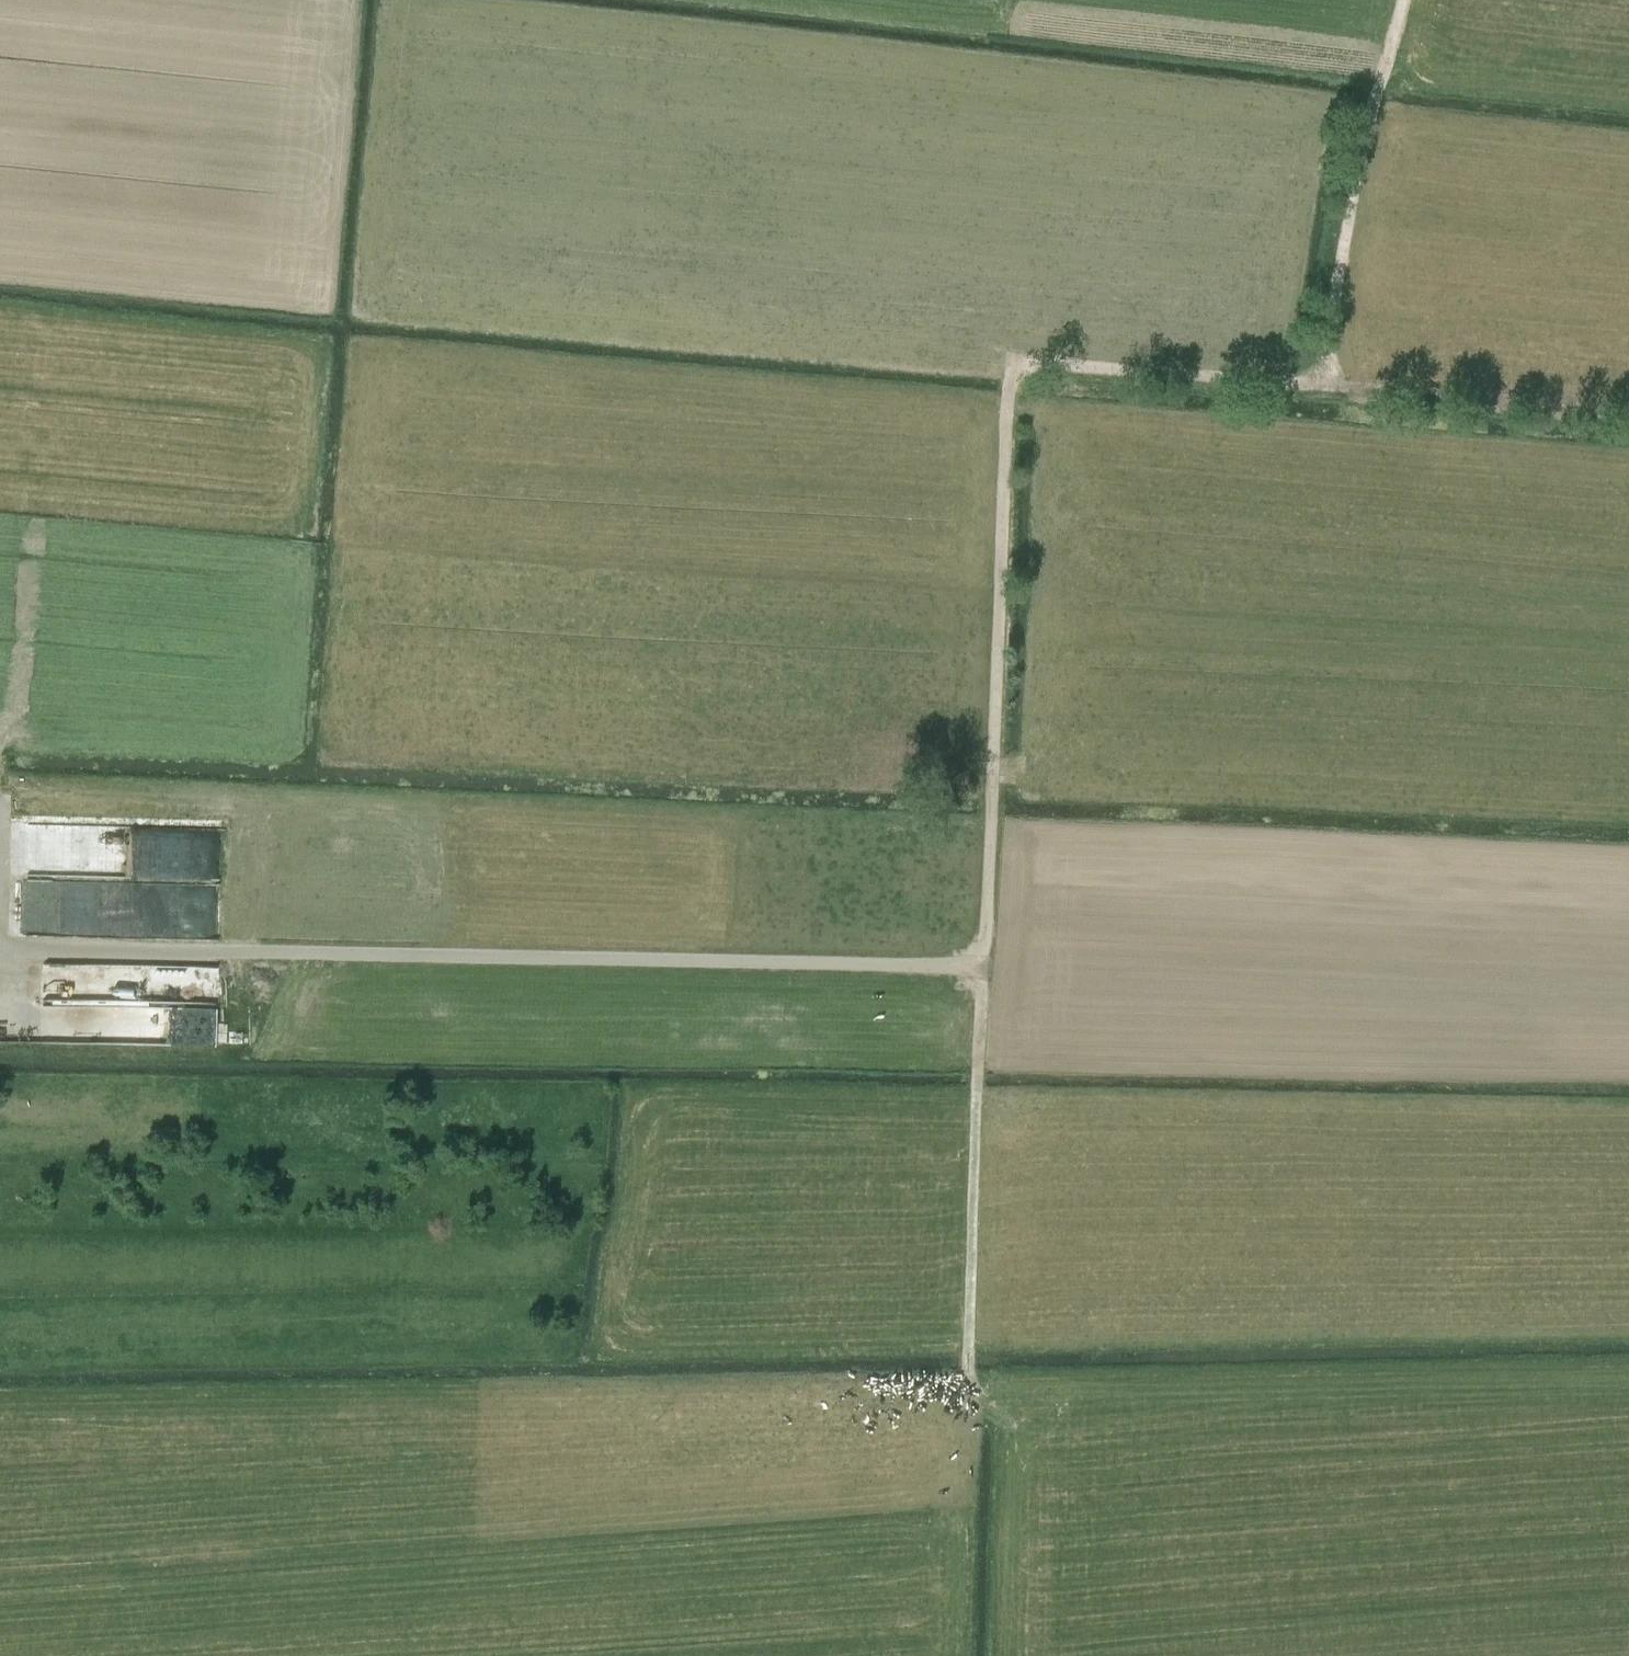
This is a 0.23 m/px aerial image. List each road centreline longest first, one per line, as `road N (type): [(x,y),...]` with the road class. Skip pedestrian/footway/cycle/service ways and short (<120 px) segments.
road 1 (track): [(1628,439),(993,381),(975,1113)]
road 2 (track): [(979,964),(31,949),(0,938)]
road 3 (track): [(1306,412),(1340,143),(1402,0)]

